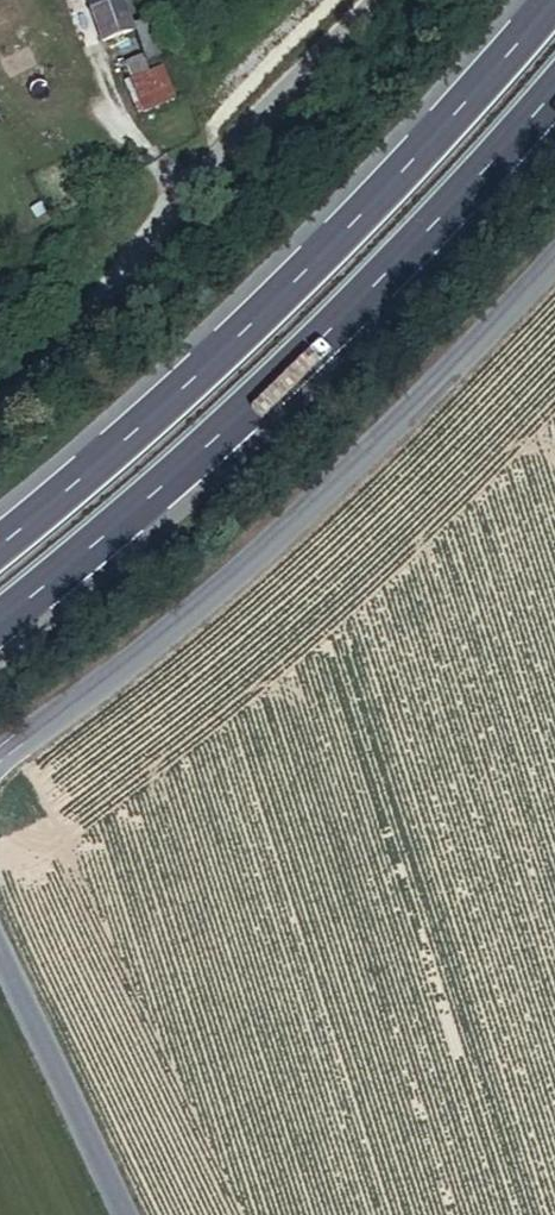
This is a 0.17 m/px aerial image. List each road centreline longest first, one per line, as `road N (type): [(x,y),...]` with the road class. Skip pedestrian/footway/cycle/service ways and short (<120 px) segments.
road 1 (trunk): [(552,0),(361,213),(186,384),(0,544)]
road 2 (trunk): [(0,626),(310,349),(554,92)]
road 3 (tertiary): [(0,763),(195,608),(382,441),(554,264)]
road 4 (unclassified): [(386,0),(208,172),(56,359),(0,406)]
road 5 (tertiary): [(122,1214),(0,959)]

